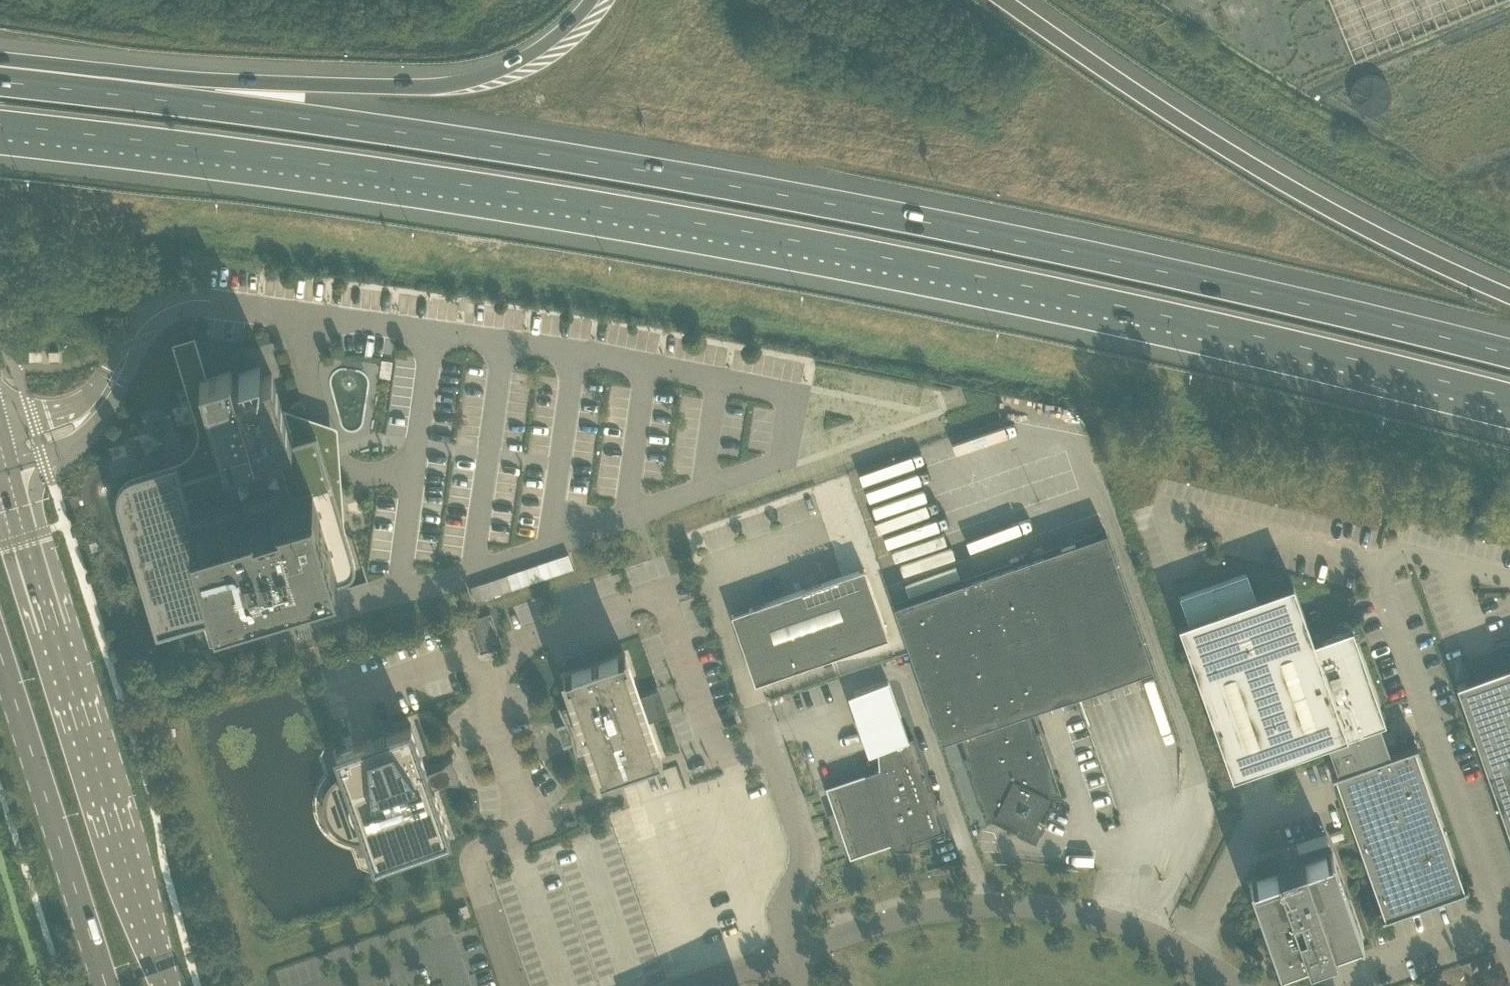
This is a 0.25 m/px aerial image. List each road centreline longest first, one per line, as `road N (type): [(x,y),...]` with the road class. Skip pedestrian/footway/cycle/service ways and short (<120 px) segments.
road 1 (motorway): [(0,122),(802,240),(1509,398)]
road 2 (motorway): [(1509,353),(870,210),(146,96)]
road 3 (motorway): [(1509,293),(1218,143),(1005,0)]
road 4 (secondary): [(165,985),(6,468)]
road 5 (motorway): [(600,0),(559,41),(489,74),(422,85),(307,82),(146,96)]
road 6 (unclassified): [(1232,985),(1151,936),(1084,912),(1013,903),(920,908),(793,952)]
road 7 (secondary): [(0,660),(102,985)]
road 8 (unclassified): [(793,952),(779,909),(805,859),(765,746)]
road 9 (unclassified): [(514,985),(470,857),(532,836)]
road 10 (motorway): [(146,96),(0,81)]

